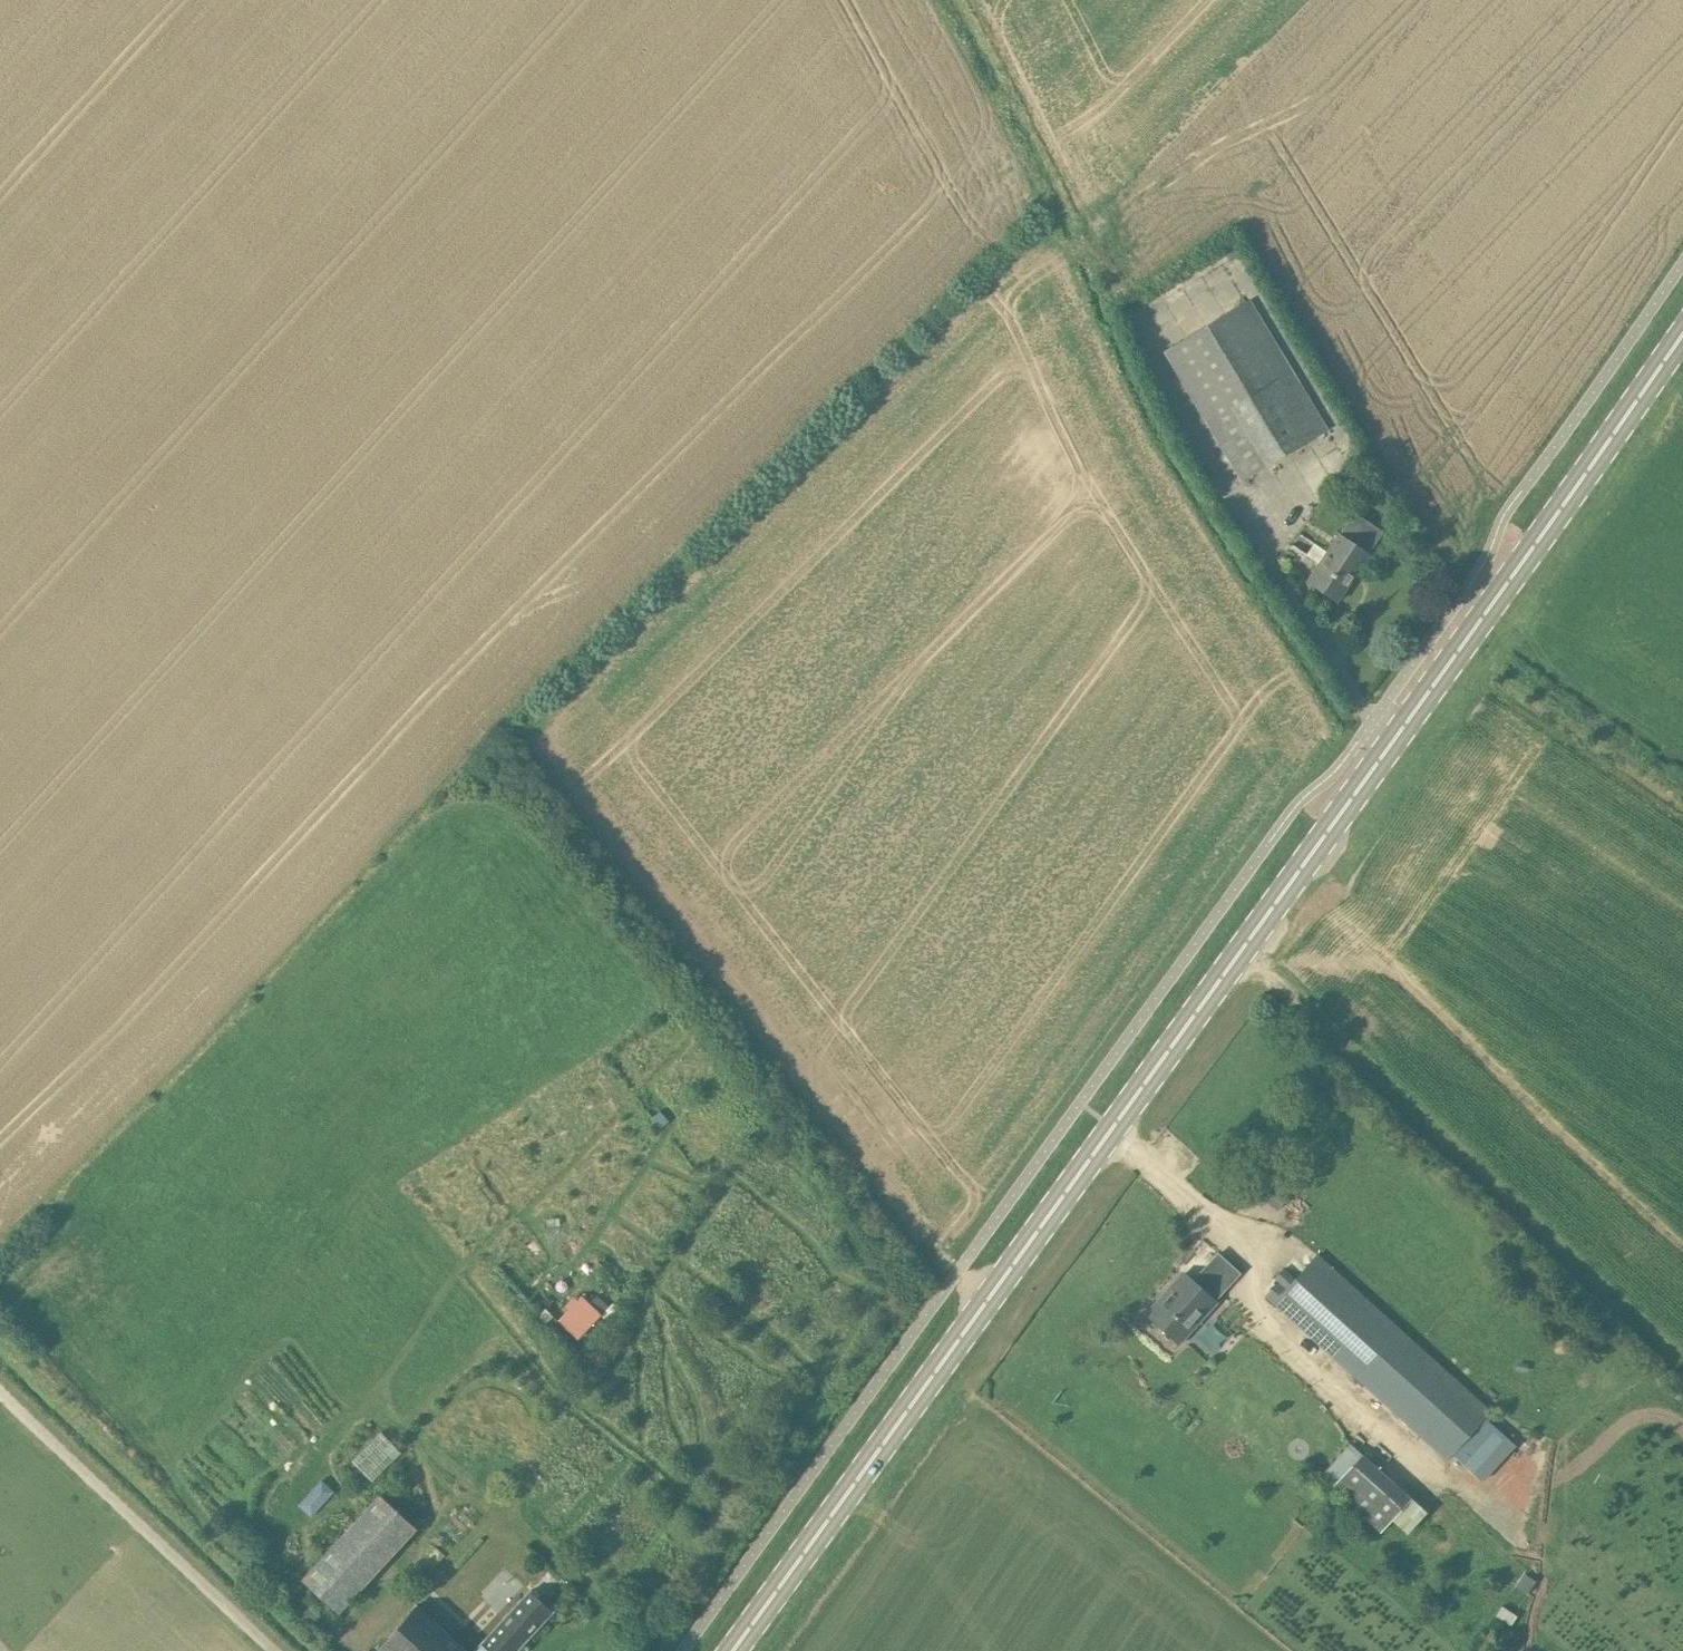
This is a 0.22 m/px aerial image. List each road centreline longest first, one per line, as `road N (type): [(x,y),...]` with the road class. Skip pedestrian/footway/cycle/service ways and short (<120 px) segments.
road 1 (secondary): [(734,1650),(1682,340)]

